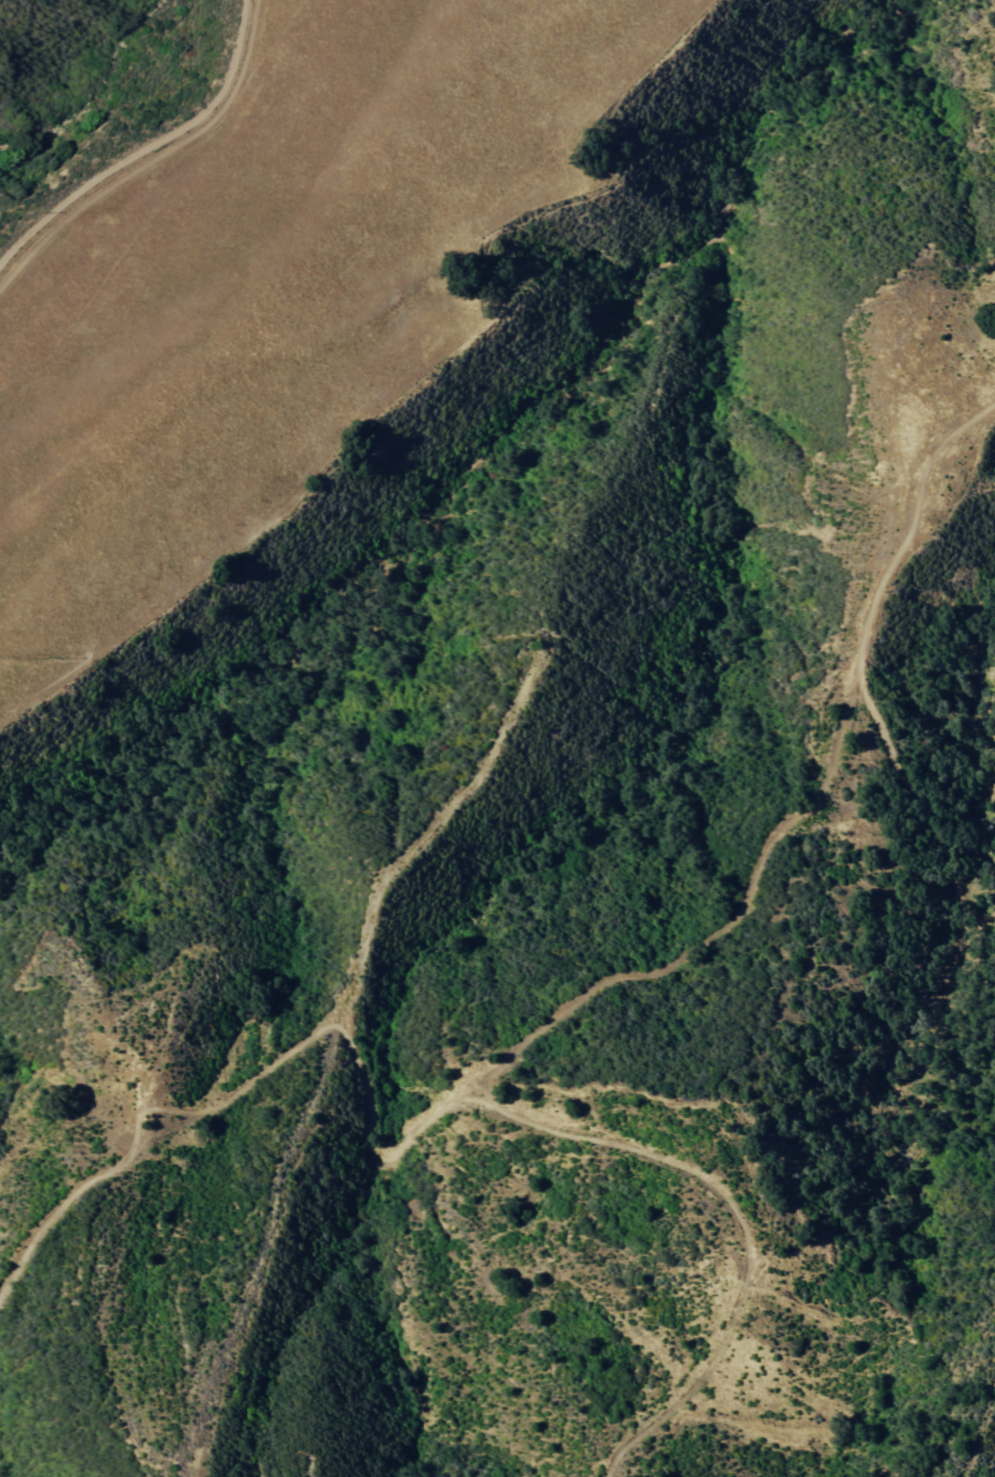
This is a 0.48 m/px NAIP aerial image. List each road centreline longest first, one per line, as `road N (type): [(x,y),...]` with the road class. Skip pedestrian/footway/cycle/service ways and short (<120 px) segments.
road 1 (track): [(643,1438),(703,1281),(685,1212),(645,1128),(567,1107),(498,1106),(489,1059),(547,1000),(670,967),(715,923),(747,861),(864,745),(922,512),(954,453),(994,428)]
road 2 (track): [(0,271),(53,205),(215,103),(250,0)]
road 3 (track): [(994,925),(965,920),(864,745)]

